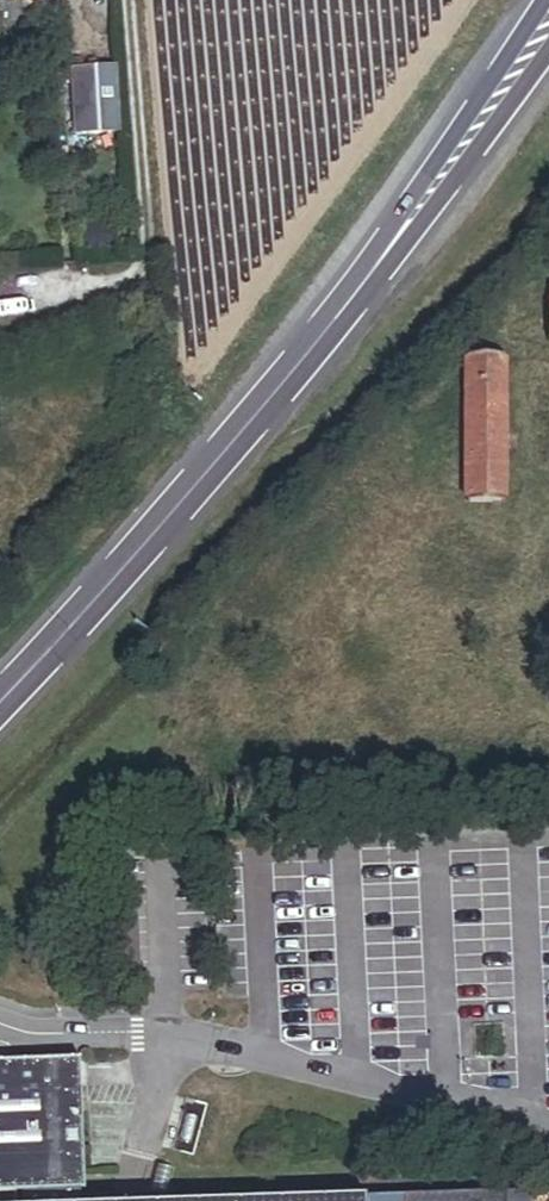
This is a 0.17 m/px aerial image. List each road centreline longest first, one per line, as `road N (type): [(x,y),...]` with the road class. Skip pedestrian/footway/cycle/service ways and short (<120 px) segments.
road 1 (primary): [(0,704),(296,368)]
road 2 (primary): [(537,0),(296,368)]
road 3 (primary): [(296,368),(436,223),(548,60)]
road 4 (unclassified): [(168,1044),(41,1046),(0,1032)]

